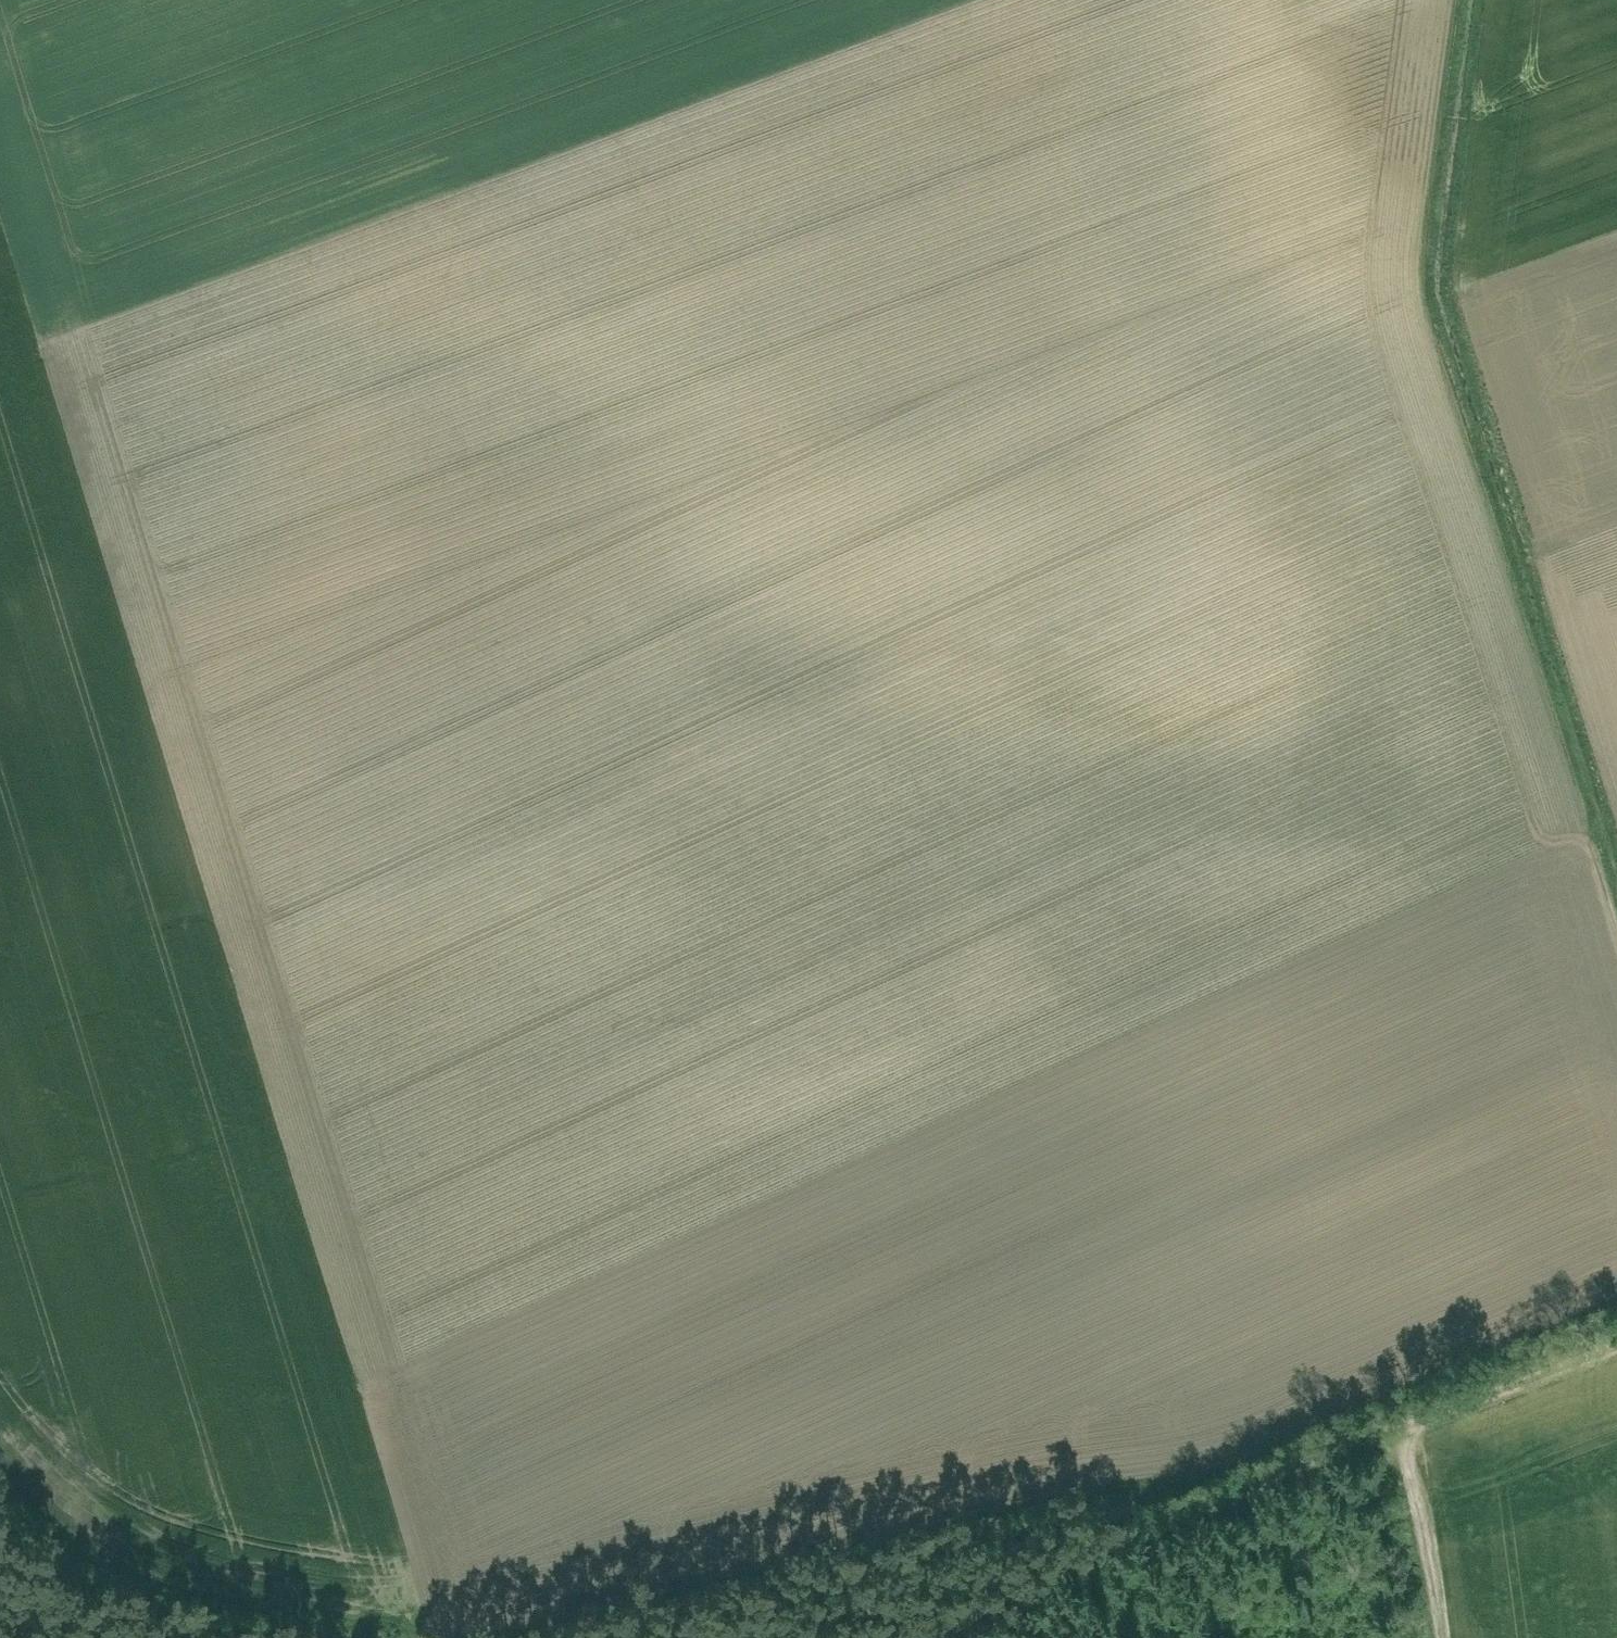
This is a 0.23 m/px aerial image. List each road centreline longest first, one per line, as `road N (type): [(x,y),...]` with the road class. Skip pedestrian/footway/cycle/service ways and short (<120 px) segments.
road 1 (track): [(1009,1637),(1353,1472),(1391,1419),(1616,1334)]
road 2 (track): [(1353,1472),(1431,1637)]

